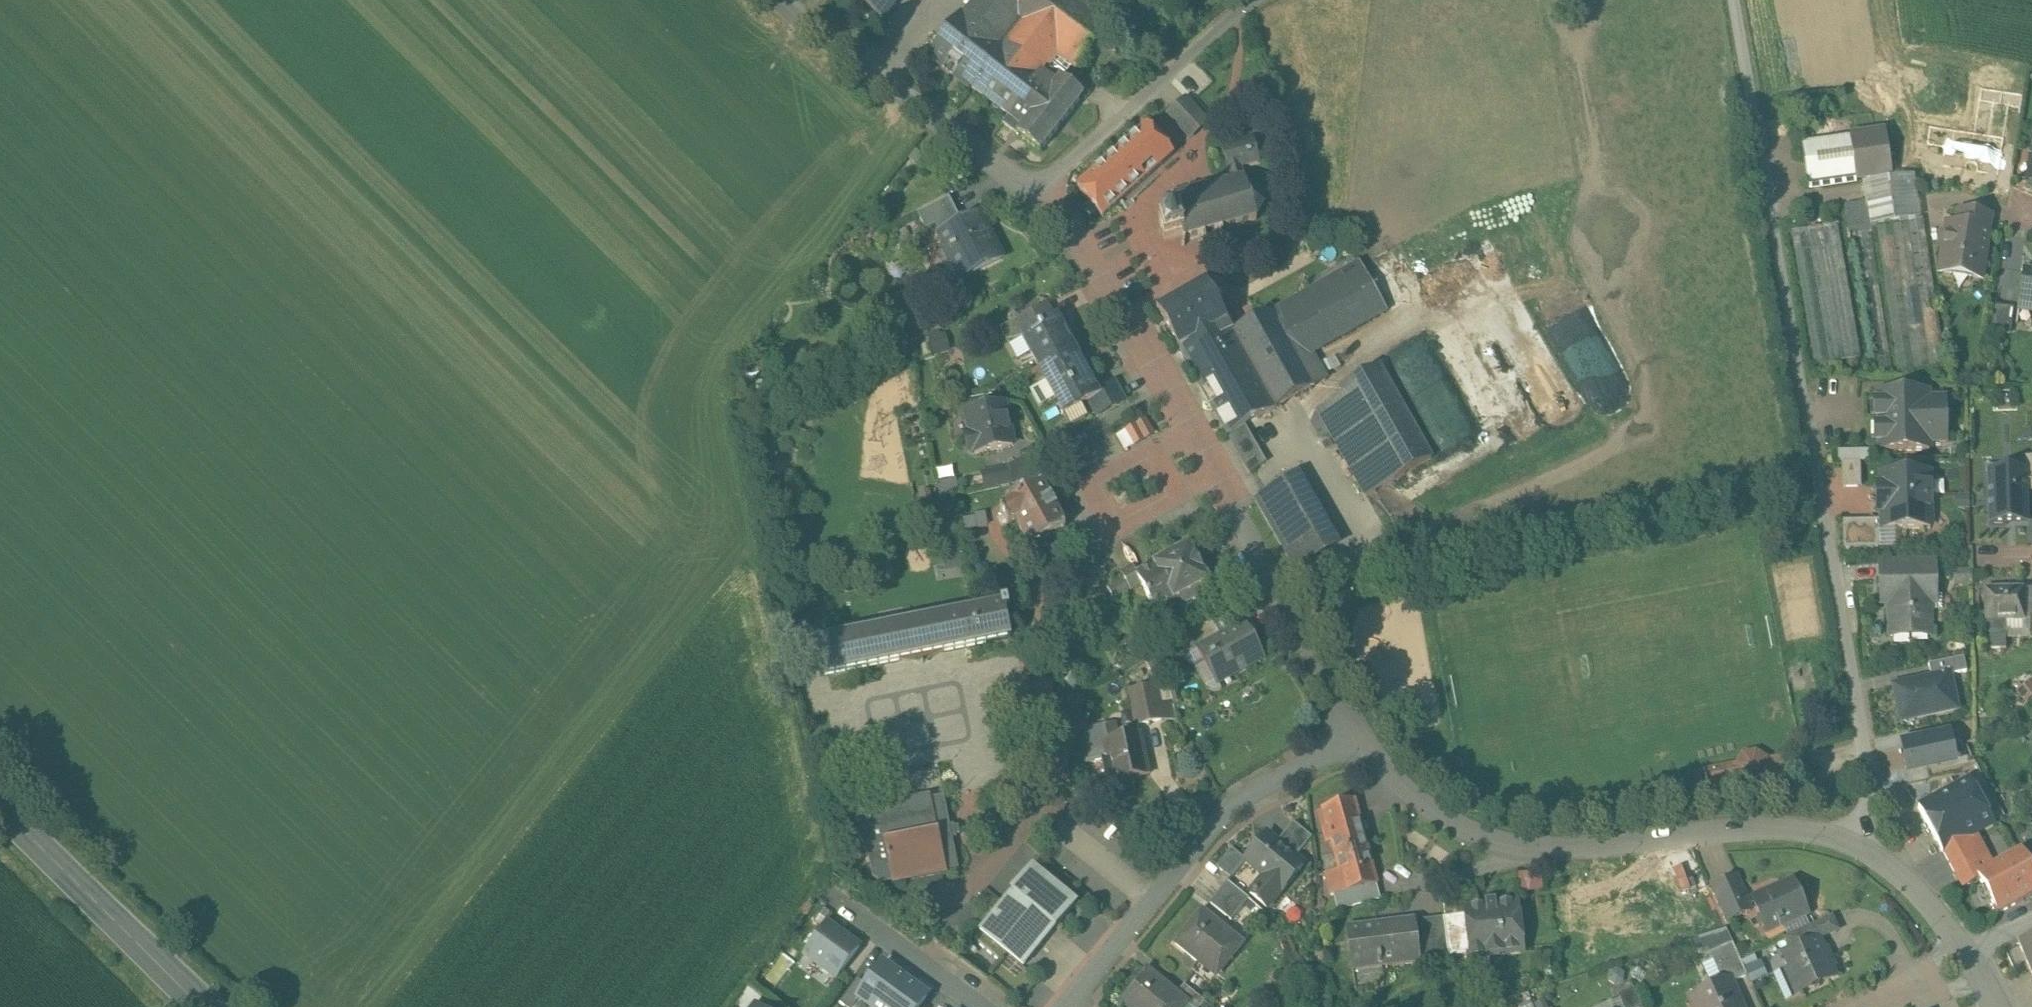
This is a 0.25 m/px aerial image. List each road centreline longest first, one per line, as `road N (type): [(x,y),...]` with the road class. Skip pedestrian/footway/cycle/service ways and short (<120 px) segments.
road 1 (residential): [(1734,0),(1871,783),(1857,835)]
road 2 (residential): [(1355,738),(1080,232),(1038,191)]
road 3 (residential): [(1857,835),(1775,826),(1535,848),(1490,841),(1418,804),(1355,738)]
road 4 (residential): [(1068,1002),(1234,801),(1355,738)]
road 5 (residential): [(1038,191),(787,0)]
road 6 (secondary): [(0,806),(206,1006)]
road 7 (unclassified): [(1252,0),(1038,191)]
road 8 (residential): [(1974,959),(1935,895),(1857,835)]

